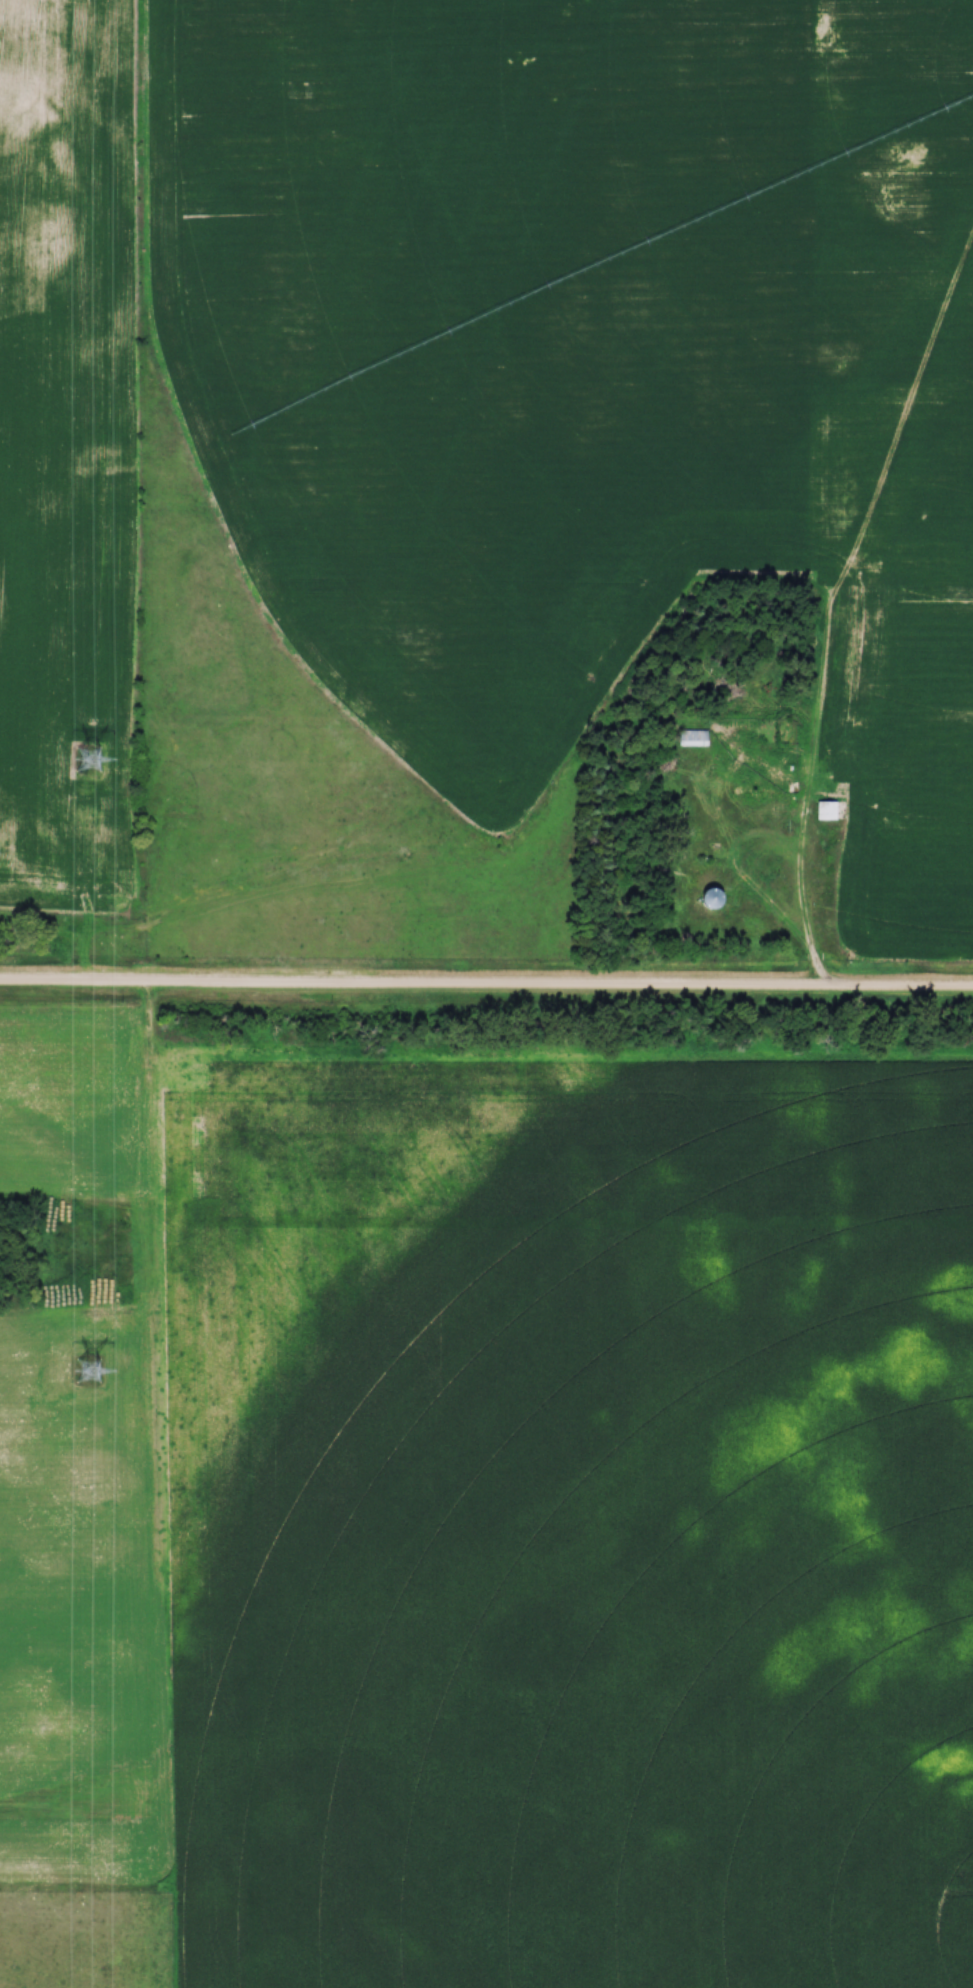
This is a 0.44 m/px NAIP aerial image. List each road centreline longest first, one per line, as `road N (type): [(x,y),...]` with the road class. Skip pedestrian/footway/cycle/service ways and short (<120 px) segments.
road 1 (residential): [(972,991),(0,982)]

